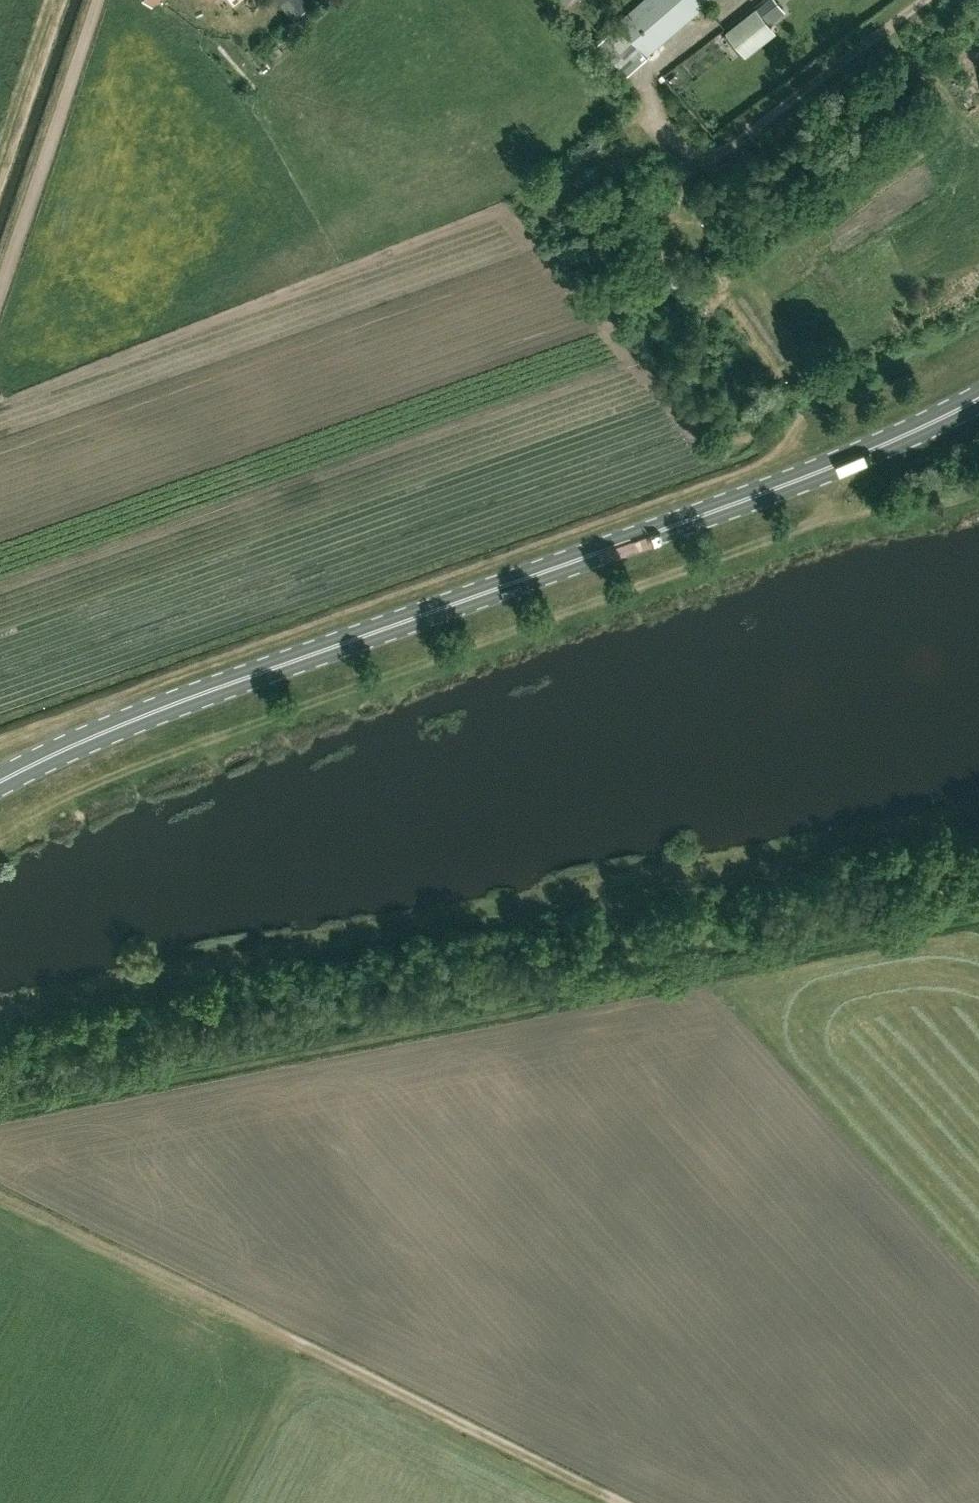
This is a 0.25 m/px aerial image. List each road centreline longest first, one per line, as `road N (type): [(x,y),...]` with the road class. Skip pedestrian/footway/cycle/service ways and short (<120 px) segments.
road 1 (primary): [(0,780),(165,705),(757,494),(978,398)]
road 2 (track): [(618,1502),(4,1198)]
road 3 (track): [(97,0),(0,293)]

